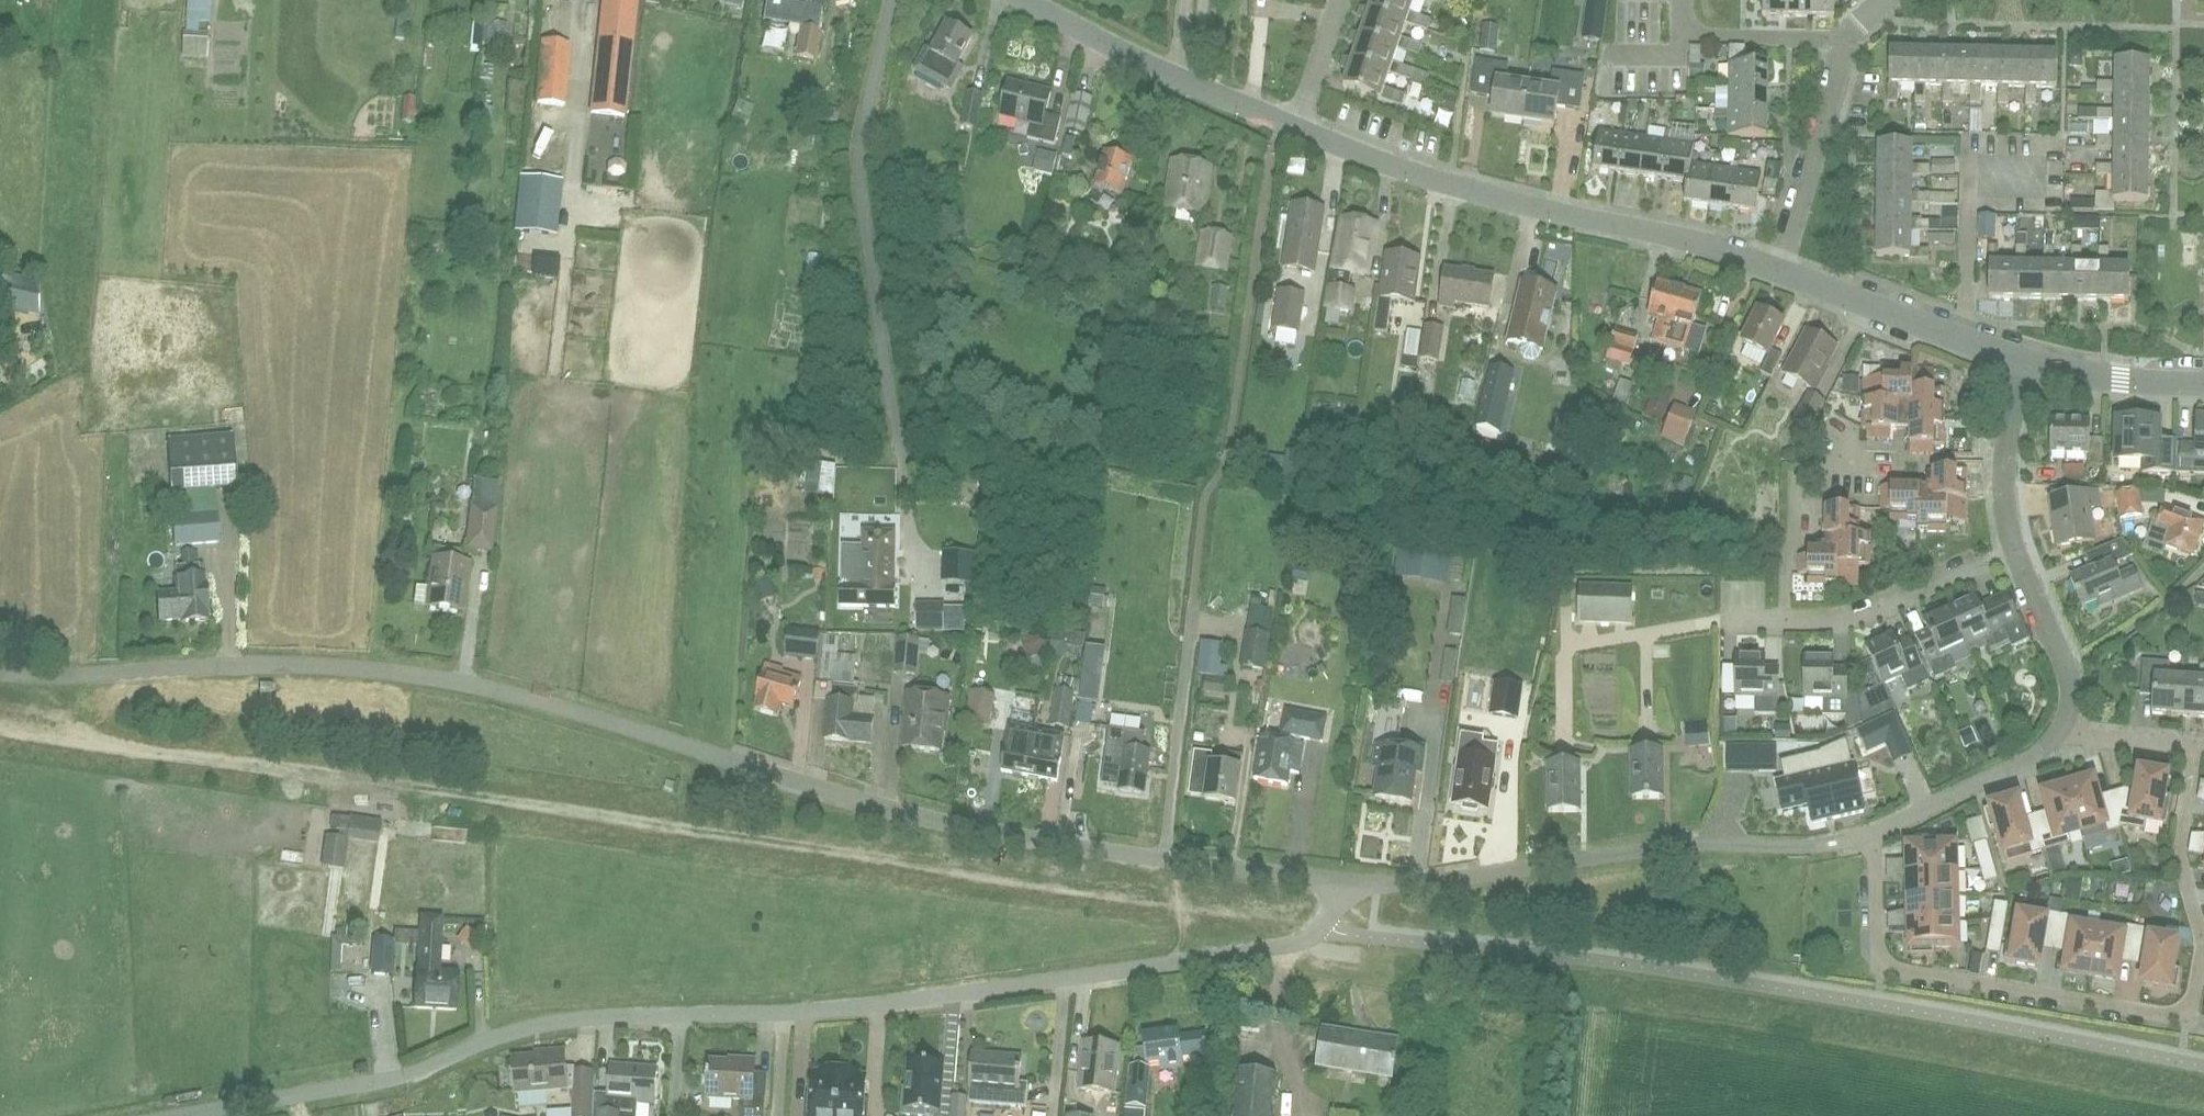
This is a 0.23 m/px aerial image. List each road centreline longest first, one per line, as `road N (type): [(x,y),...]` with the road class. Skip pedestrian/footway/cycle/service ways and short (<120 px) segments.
road 1 (residential): [(1336,908),(1285,873),(934,820),(491,687),(336,664),(0,671)]
road 2 (track): [(1290,914),(1065,888),(0,718)]
road 3 (residential): [(2196,745),(2179,850),(2203,940),(2190,1017),(1880,964),(1870,832)]
road 4 (residential): [(784,1013),(1256,950),(1303,939),(1336,908)]
road 5 (residential): [(1336,908),(1379,883),(1675,843),(1810,845),(1870,832)]
road 6 (residential): [(173,1115),(389,1079),(536,1022),(682,1014)]
road 7 (residential): [(1778,270),(1696,241),(1392,165),(1293,125)]
road 8 (residential): [(905,473),(858,163),(892,0)]
road 9 (track): [(562,706),(584,488),(597,238)]
road 10 (residential): [(1293,125),(1026,0)]
road 11 (residential): [(2024,360),(1778,270)]
road 12 (residential): [(1785,619),(1850,615),(2015,549)]
road 13 (residential): [(1778,270),(1845,38)]
road 14 (residential): [(1785,619),(1794,476),(1826,463),(1874,464)]
road 15 (residential): [(1870,832),(2032,756),(2061,729)]
road 16 (residential): [(2015,549),(2003,472),(2024,360)]
road 17 (residential): [(2203,382),(2120,379),(2024,360)]
road 18 (residential): [(2065,666),(2143,619),(2203,565)]
road 19 (residential): [(1845,38),(1680,36)]
road 20 (residential): [(2196,745),(2061,729)]
road 21 (residential): [(1293,125),(1339,0)]
road 22 (residential): [(2065,666),(2015,549)]

